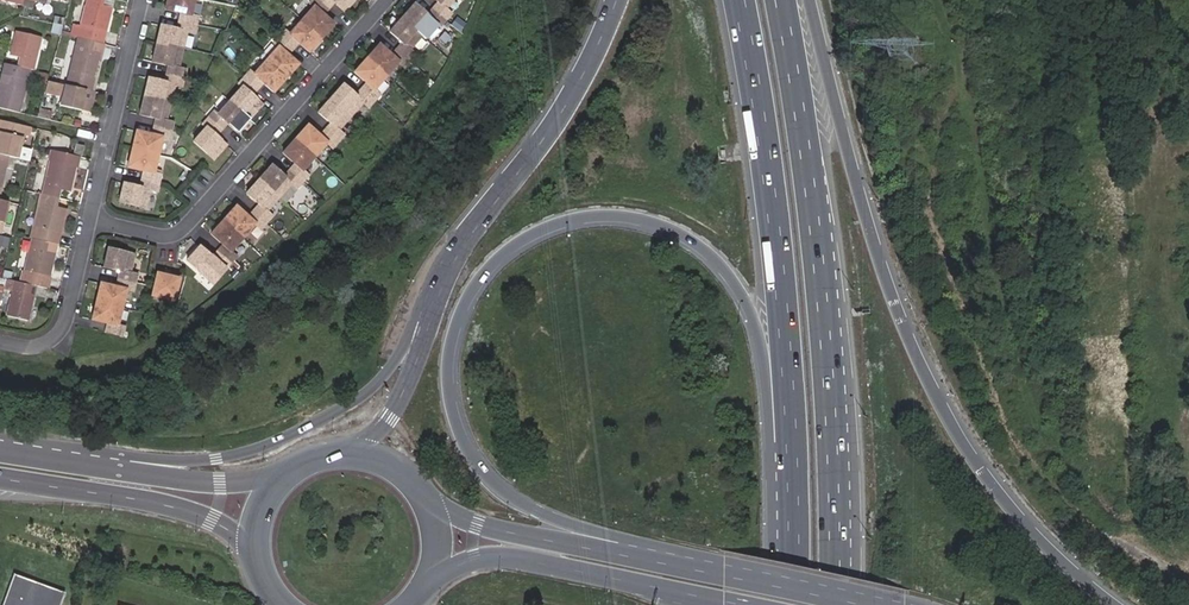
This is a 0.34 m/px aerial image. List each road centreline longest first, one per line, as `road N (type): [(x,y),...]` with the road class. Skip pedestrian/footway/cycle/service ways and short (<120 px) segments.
road 1 (trunk): [(773,571),(576,526),(502,492),(480,469),(452,405),(449,370),(464,306),(499,256),(526,237),(596,214),(661,225),(720,265),(746,302),(762,348),(773,571)]
road 2 (trunk): [(1115,604),(1038,537),(981,471),(933,393),(873,238),(809,0)]
road 3 (trunk): [(494,203),(431,276),(388,371),(366,393),(288,436),(218,458),(169,459),(0,438)]
road 4 (trunk): [(739,0),(782,299),(794,604)]
road 5 (primary): [(867,604),(478,523),(422,491)]
road 6 (trunk): [(832,439),(823,297),(781,0)]
road 7 (residential): [(396,0),(199,228),(170,241),(107,226)]
road 8 (primary): [(421,593),(462,564),(496,556),(736,604)]
road 9 (trunk): [(494,203),(444,282),(391,415),(366,440),(336,451)]
road 10 (primary): [(292,468),(220,482),(0,449)]
road 11 (primary): [(0,477),(187,510),(237,535),(258,562)]
road 12 (trunk): [(616,0),(562,112),(494,203)]
road 13 (residential): [(154,0),(107,226)]
road 14 (residential): [(107,226),(82,321),(59,340),(24,349),(0,343)]
road 15 (trunk): [(847,604),(832,439)]
road 16 (trunk): [(834,604),(832,439)]
road 17 (trunk): [(921,604),(773,571)]

